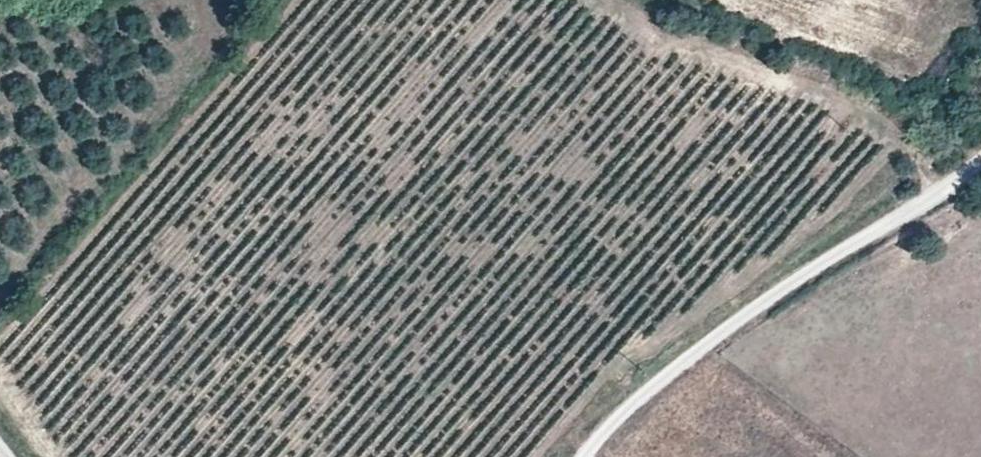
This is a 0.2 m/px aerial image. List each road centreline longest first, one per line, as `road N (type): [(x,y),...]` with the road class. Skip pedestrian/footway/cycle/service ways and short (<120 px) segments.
road 1 (track): [(584,456),(631,402),(785,287),(980,169)]

